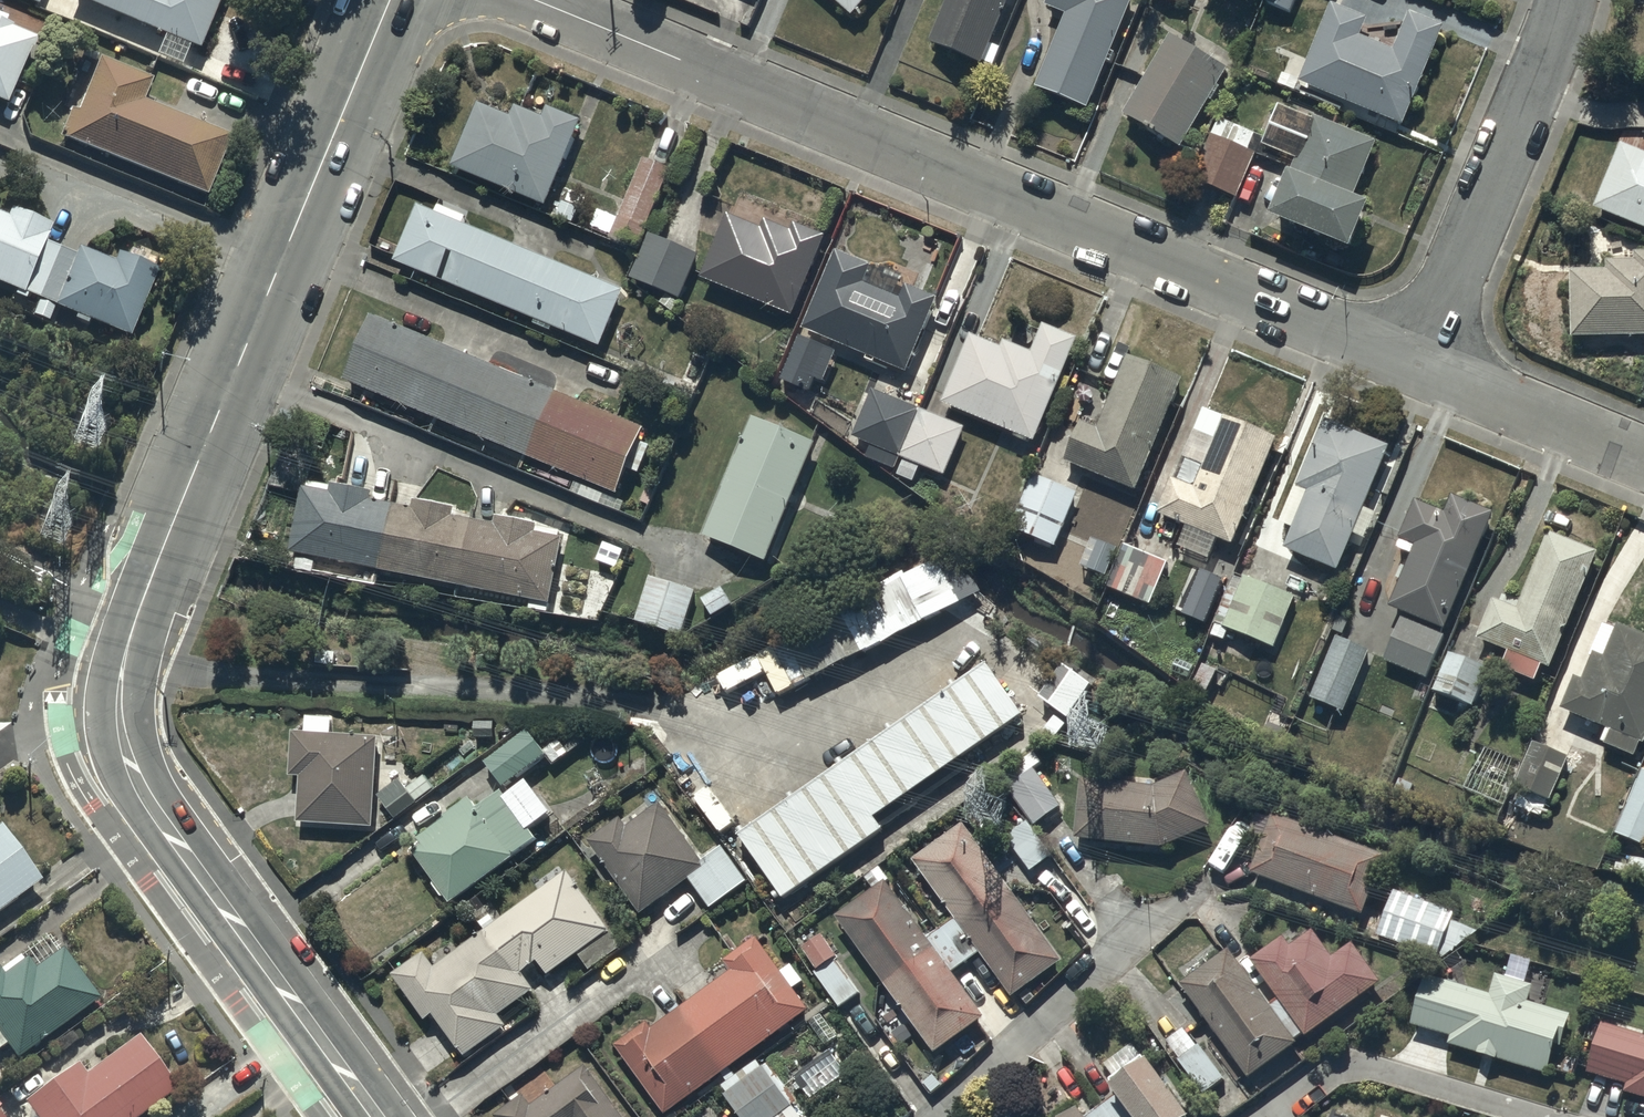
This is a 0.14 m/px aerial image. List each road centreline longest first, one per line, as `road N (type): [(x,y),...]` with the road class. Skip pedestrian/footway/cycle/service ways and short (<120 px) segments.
road 1 (tertiary): [(390,0),(162,552),(130,650),(121,729),(145,802),(372,1116)]
road 2 (residential): [(535,0),(1421,362)]
road 3 (residential): [(1560,0),(1421,362)]
road 4 (residential): [(1540,1116),(1349,1067),(1327,1073),(1266,1116)]
road 5 (residential): [(1421,362),(1643,462)]

